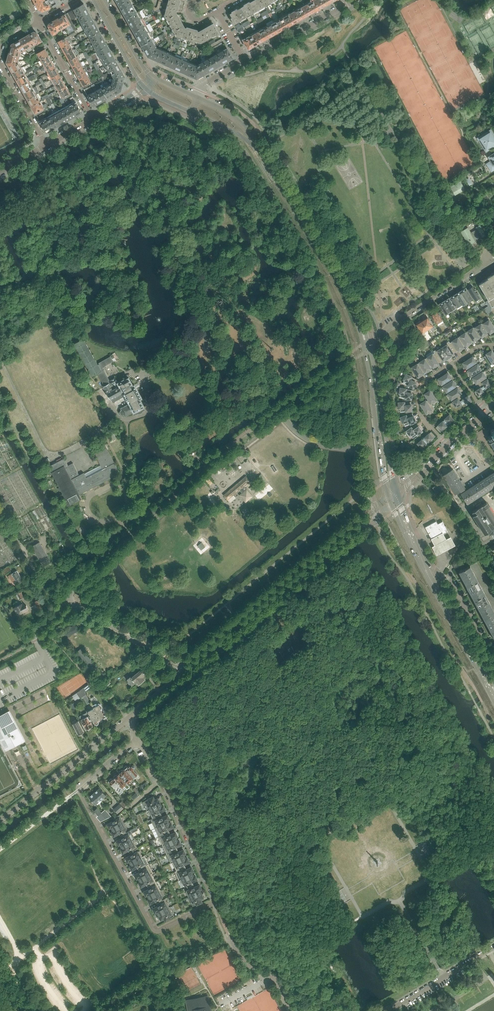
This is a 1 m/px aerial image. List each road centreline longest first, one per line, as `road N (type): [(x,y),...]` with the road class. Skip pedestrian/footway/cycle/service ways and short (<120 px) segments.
road 1 (residential): [(139,739),(78,791),(157,932),(218,902),(161,780)]
road 2 (residential): [(183,674),(66,602),(204,464)]
road 3 (residential): [(183,674),(368,520)]
road 4 (secondary): [(357,318),(265,155)]
road 5 (secondary): [(357,318),(389,494)]
road 6 (residential): [(0,821),(128,719)]
road 7 (residential): [(368,341),(493,258)]
road 8 (secondary): [(395,487),(368,341)]
road 9 (residential): [(245,62),(356,0)]
road 10 (residential): [(388,1010),(493,947)]

